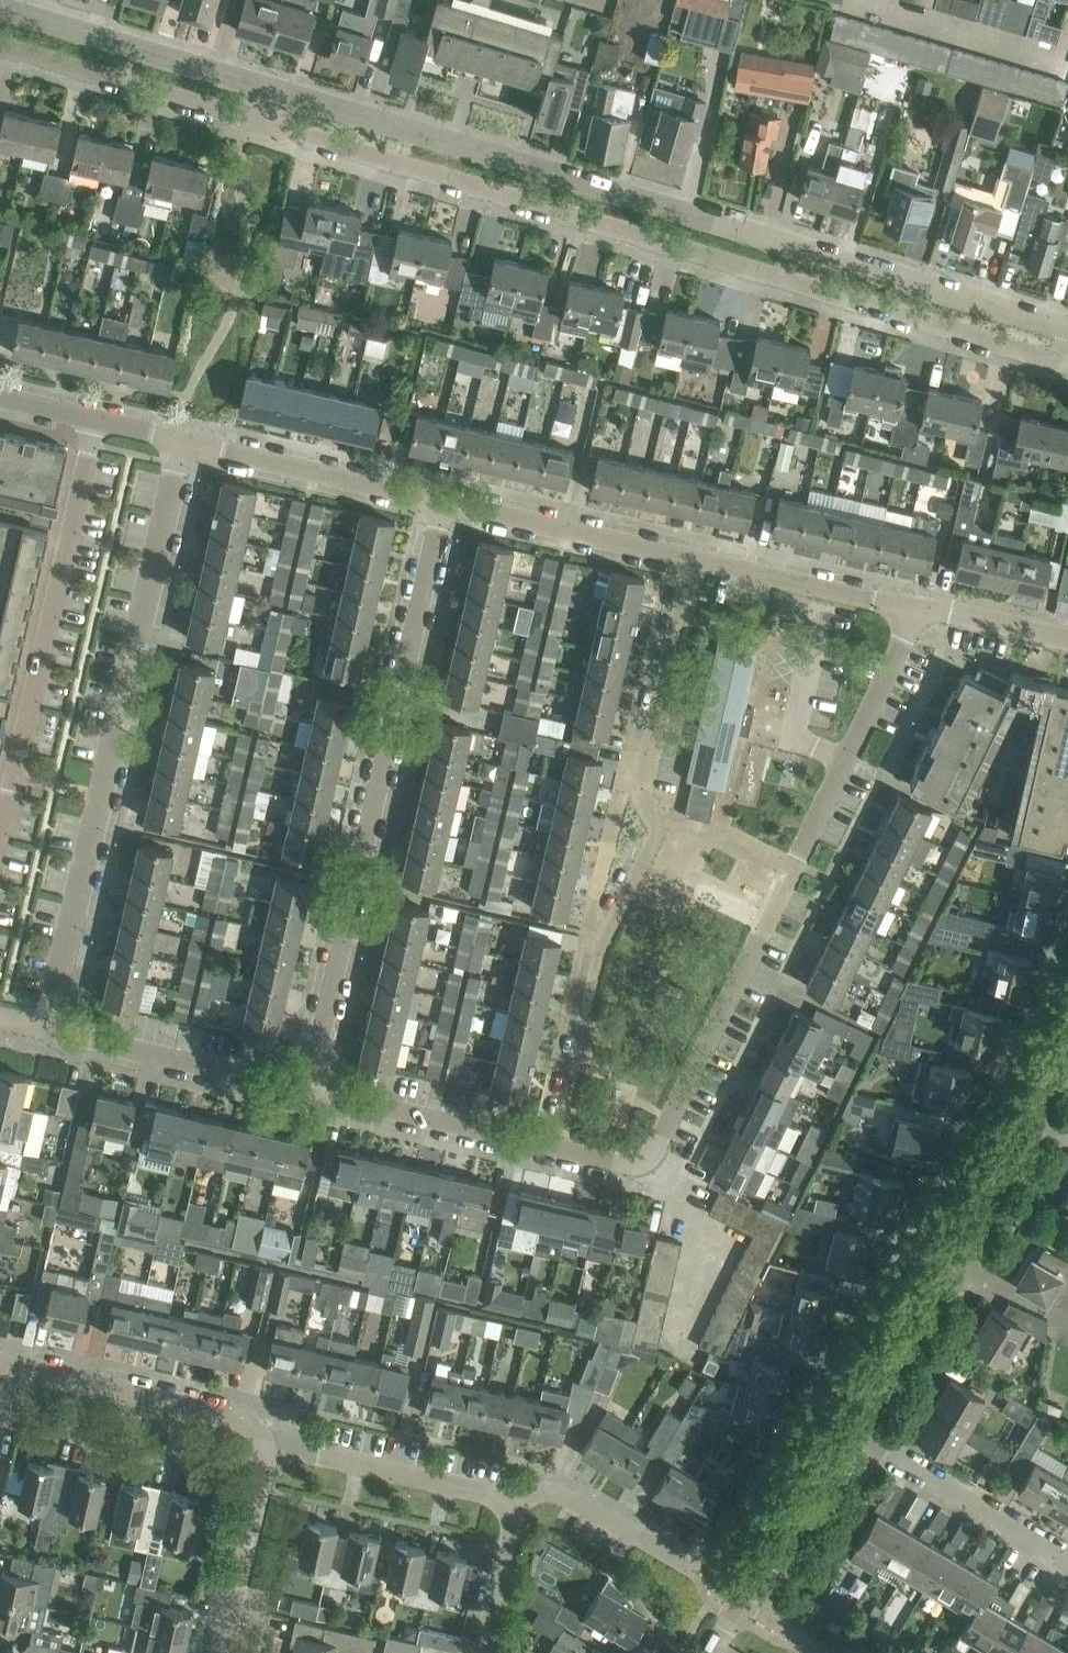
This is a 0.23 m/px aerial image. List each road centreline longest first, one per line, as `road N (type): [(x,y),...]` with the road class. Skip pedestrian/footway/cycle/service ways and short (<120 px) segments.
road 1 (residential): [(265,123),(873,306),(1049,356),(1067,352)]
road 2 (residential): [(1067,327),(275,90)]
road 3 (residential): [(690,557),(641,779),(654,839),(604,938),(554,1149)]
road 4 (residential): [(308,1090),(445,499)]
road 5 (residential): [(46,1028),(183,439)]
road 6 (residential): [(661,1136),(921,607)]
road 7 (residential): [(97,419),(0,845)]
road 8 (residential): [(850,1425),(1067,1053)]
road 9 (residential): [(275,90),(0,8)]
road 10 (residential): [(0,44),(265,123)]
road 11 (residential): [(271,1441),(241,1420),(12,1366)]
road 12 (residential): [(308,1090),(46,1028)]
road 13 (residential): [(445,499),(183,439)]
road 14 (residential): [(713,1652),(850,1425)]
road 15 (residential): [(554,1149),(308,1090)]
road 16 (unclassified): [(1067,1555),(850,1425)]
road 17 (residential): [(690,557),(445,499)]
road 18 (residential): [(512,1505),(500,1495),(271,1441)]
road 19 (residential): [(921,607),(690,557)]
road 20 (residential): [(222,1652),(271,1441)]
road 21 (residential): [(697,1572),(552,1490),(512,1505)]
road 22 (residential): [(484,1652),(516,1522),(512,1505)]
road 23 (residential): [(1067,638),(921,607)]
road 24 (residential): [(661,1136),(646,1161),(554,1149)]

